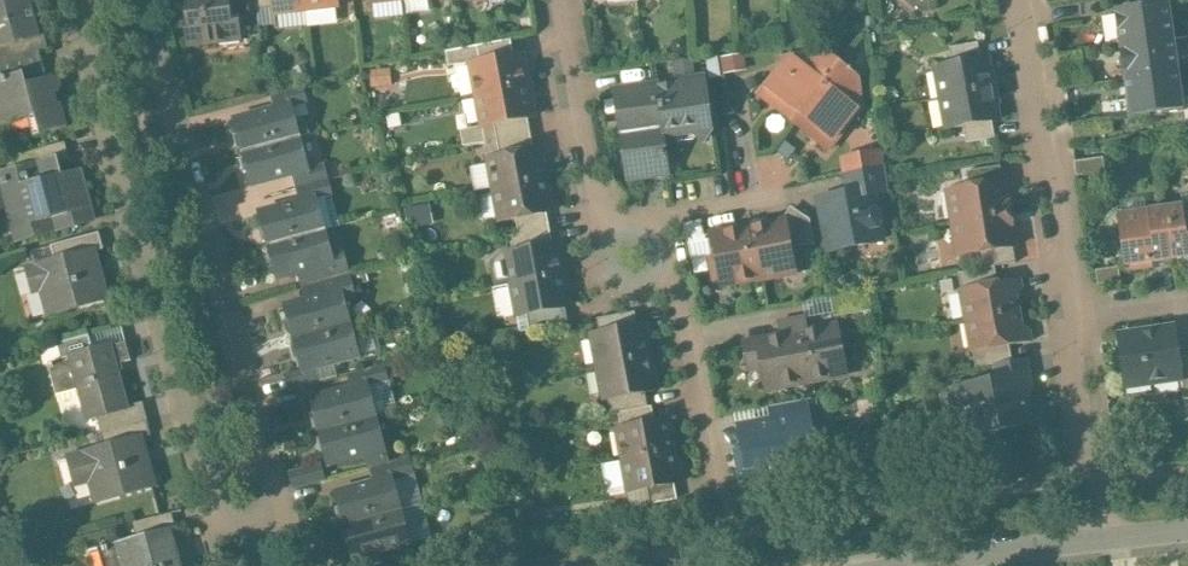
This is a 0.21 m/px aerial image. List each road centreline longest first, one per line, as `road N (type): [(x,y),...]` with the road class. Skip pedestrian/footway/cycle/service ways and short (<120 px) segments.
road 1 (residential): [(90,0),(90,25),(218,496),(262,537)]
road 2 (residential): [(262,537),(267,482),(133,0)]
road 3 (residential): [(1074,316),(1036,51),(1021,0)]
road 4 (residential): [(560,0),(607,255)]
road 5 (residential): [(1103,541),(1074,316)]
road 6 (residential): [(1103,541),(918,565)]
road 7 (residential): [(690,337),(720,484)]
road 8 (residential): [(690,337),(816,316)]

